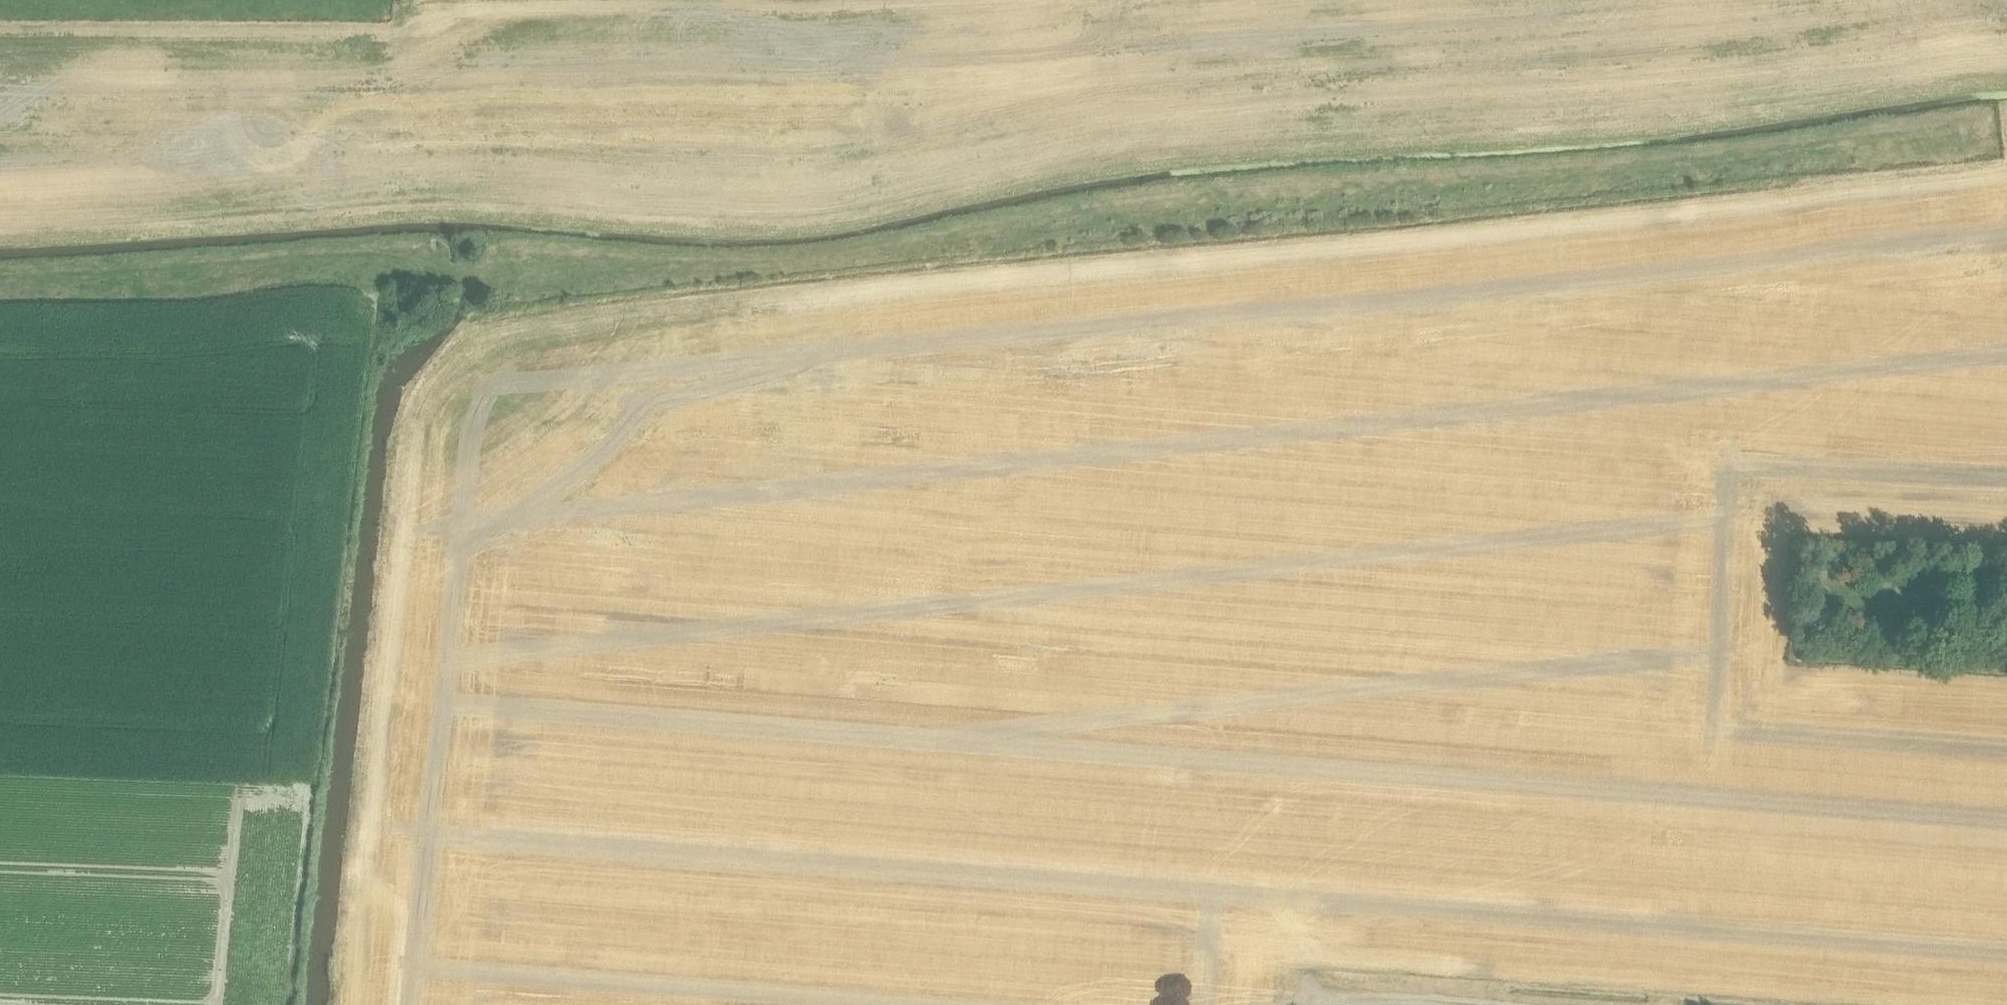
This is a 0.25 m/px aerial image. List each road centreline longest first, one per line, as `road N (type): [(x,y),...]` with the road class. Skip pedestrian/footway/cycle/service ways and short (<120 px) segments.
road 1 (unclassified): [(1479,1004),(1282,991)]

